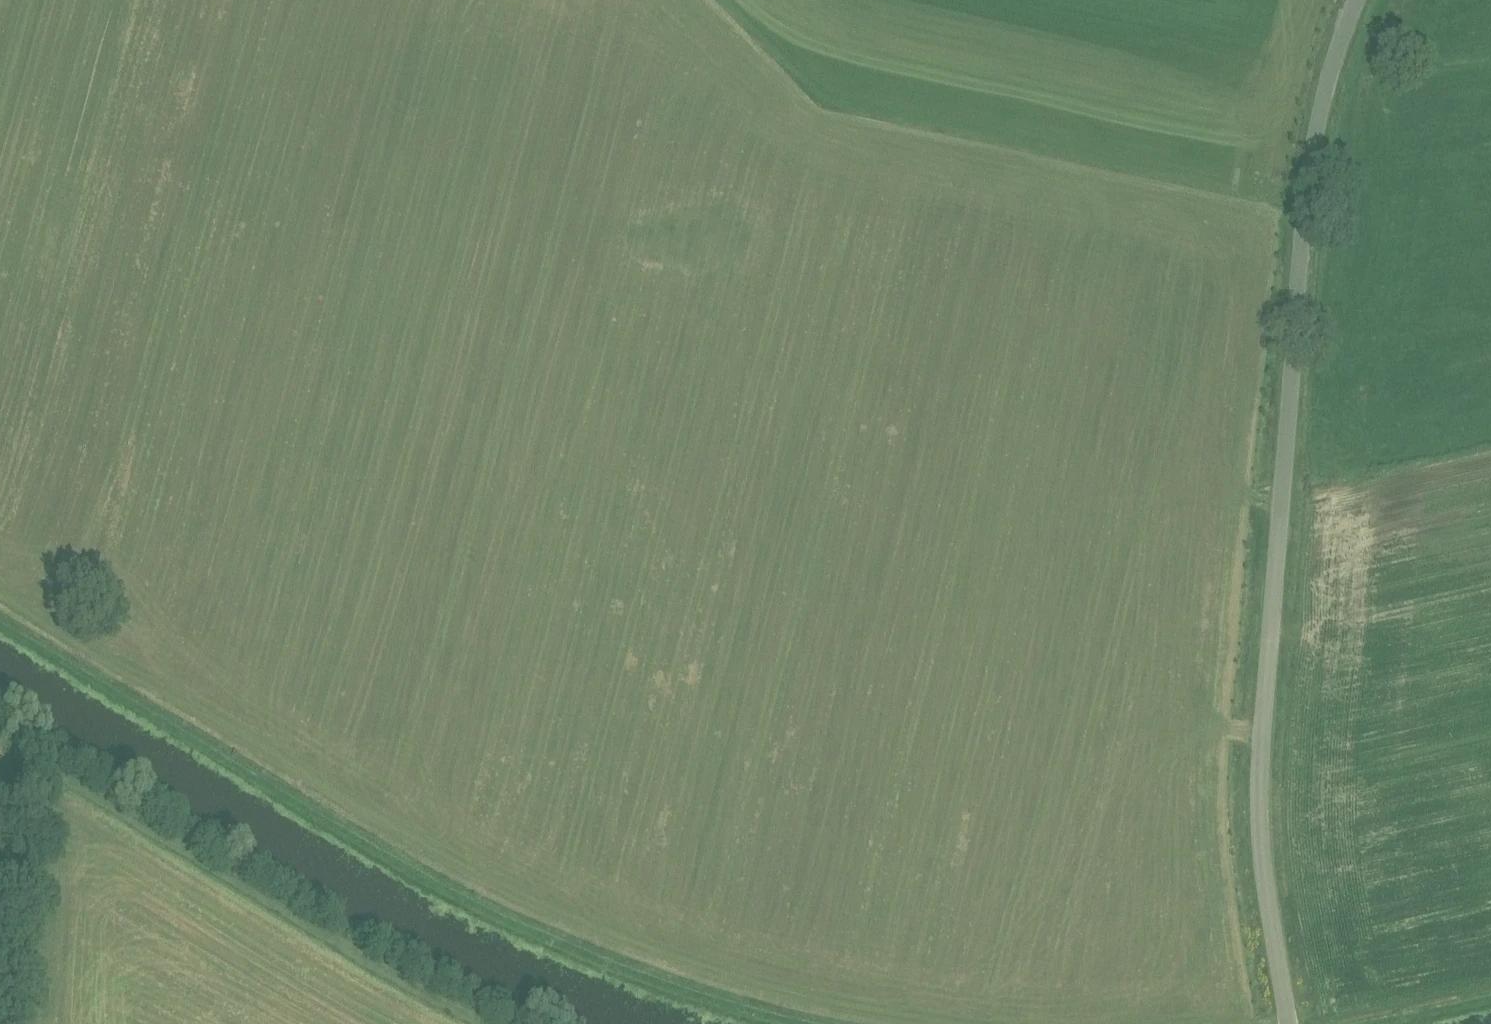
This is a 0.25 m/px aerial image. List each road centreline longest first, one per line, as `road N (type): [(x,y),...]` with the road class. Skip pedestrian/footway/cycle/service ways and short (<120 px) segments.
road 1 (unclassified): [(1290,1023),(1259,829),(1261,746),(1310,216),(1329,101),(1362,0)]

